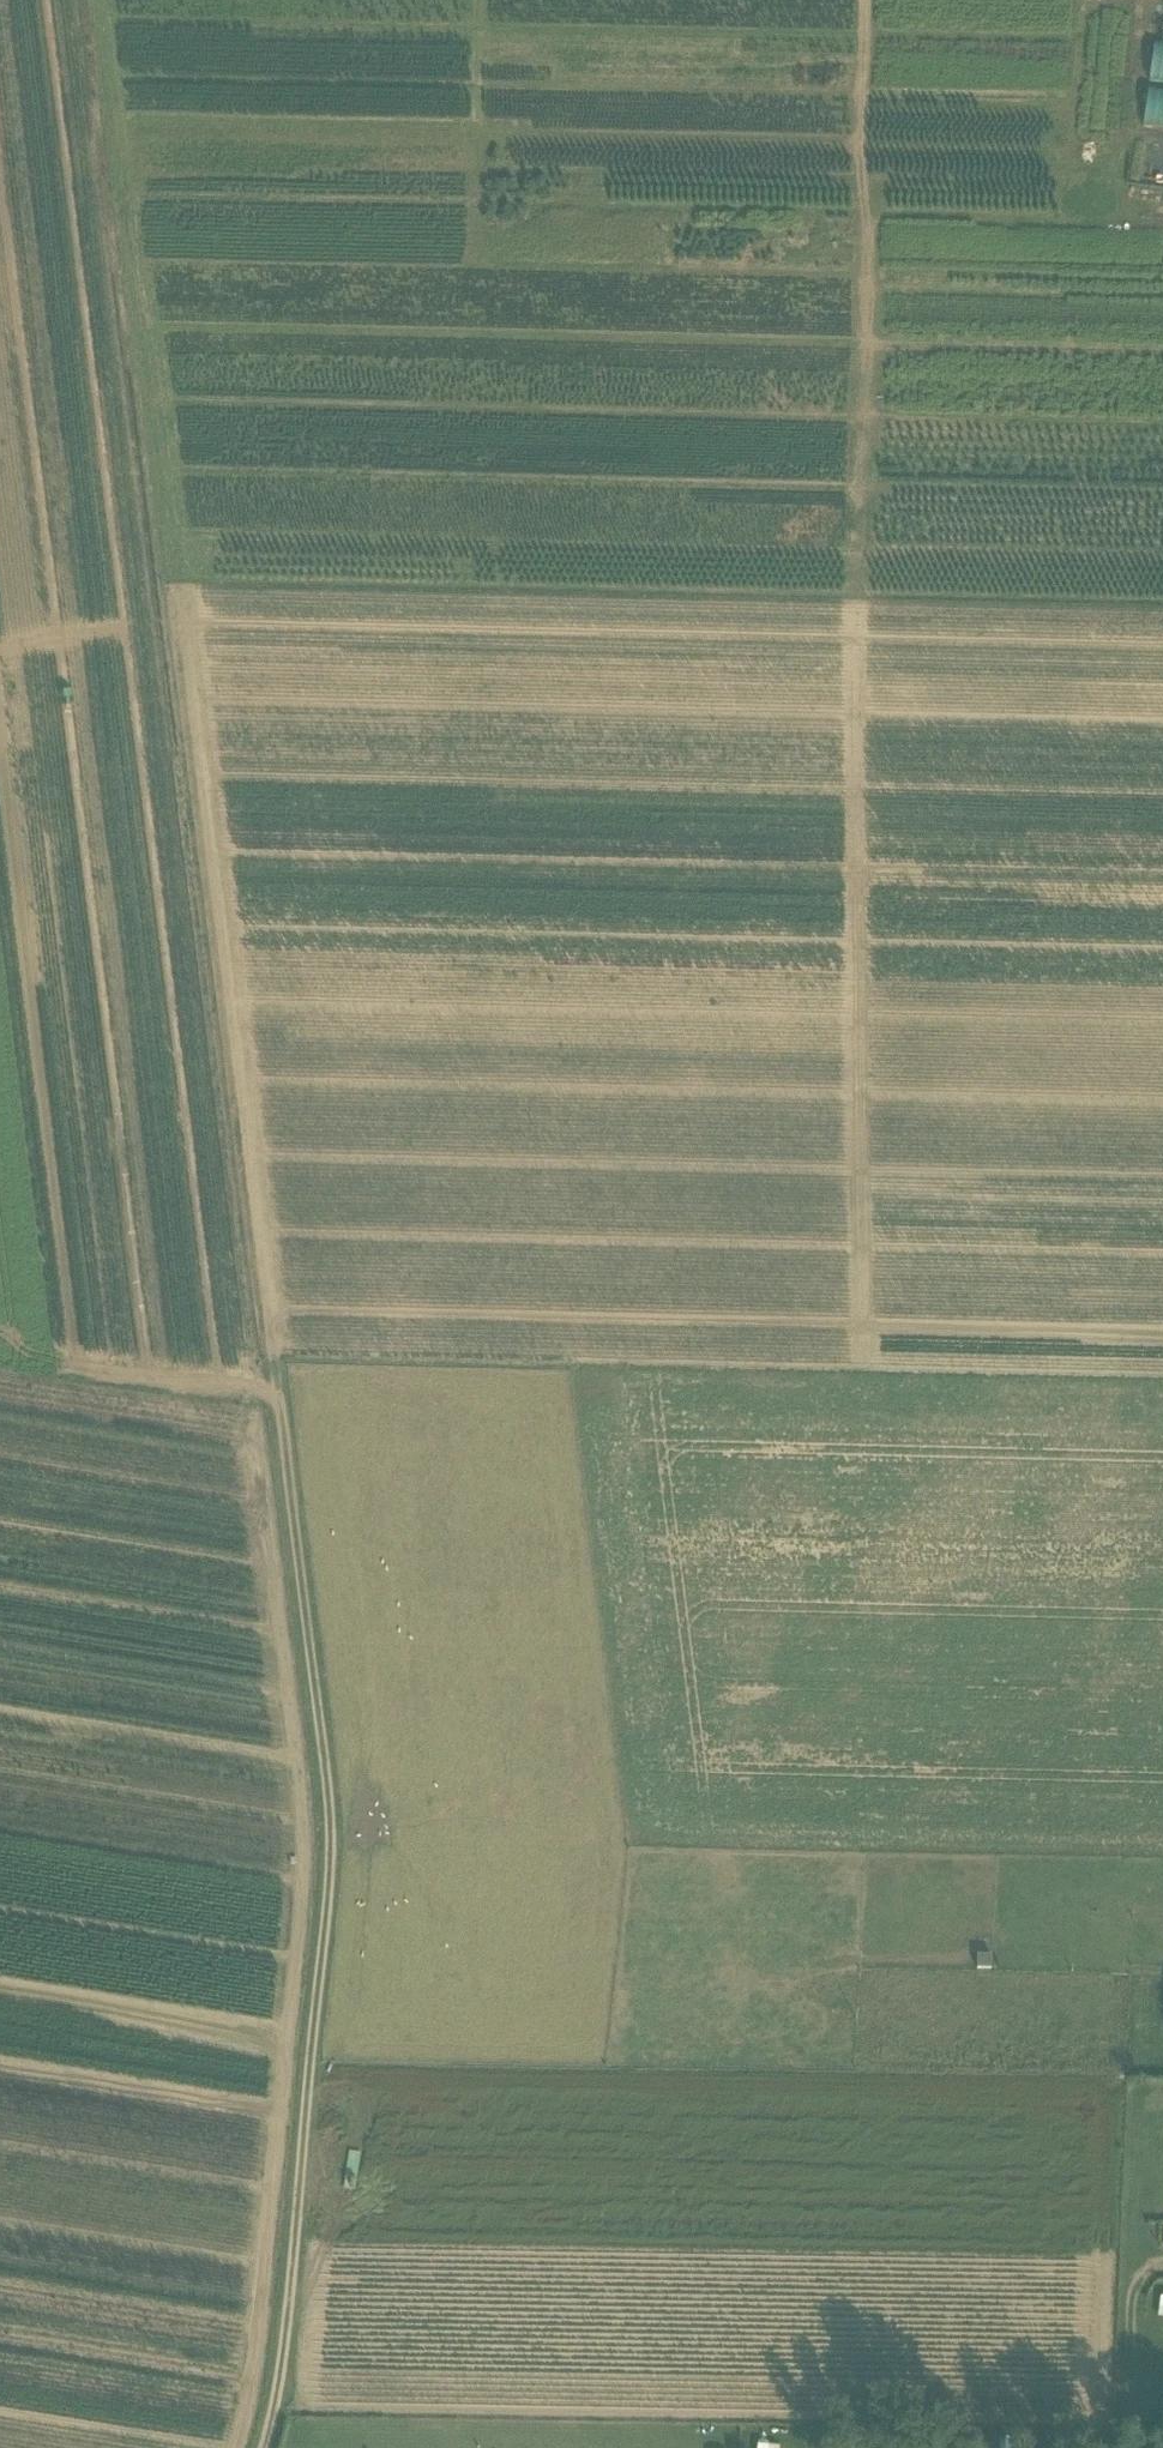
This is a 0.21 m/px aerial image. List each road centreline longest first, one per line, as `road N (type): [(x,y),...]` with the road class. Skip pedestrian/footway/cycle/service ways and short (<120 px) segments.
road 1 (track): [(268,2447),(284,2362),(332,1819),(269,1417)]

